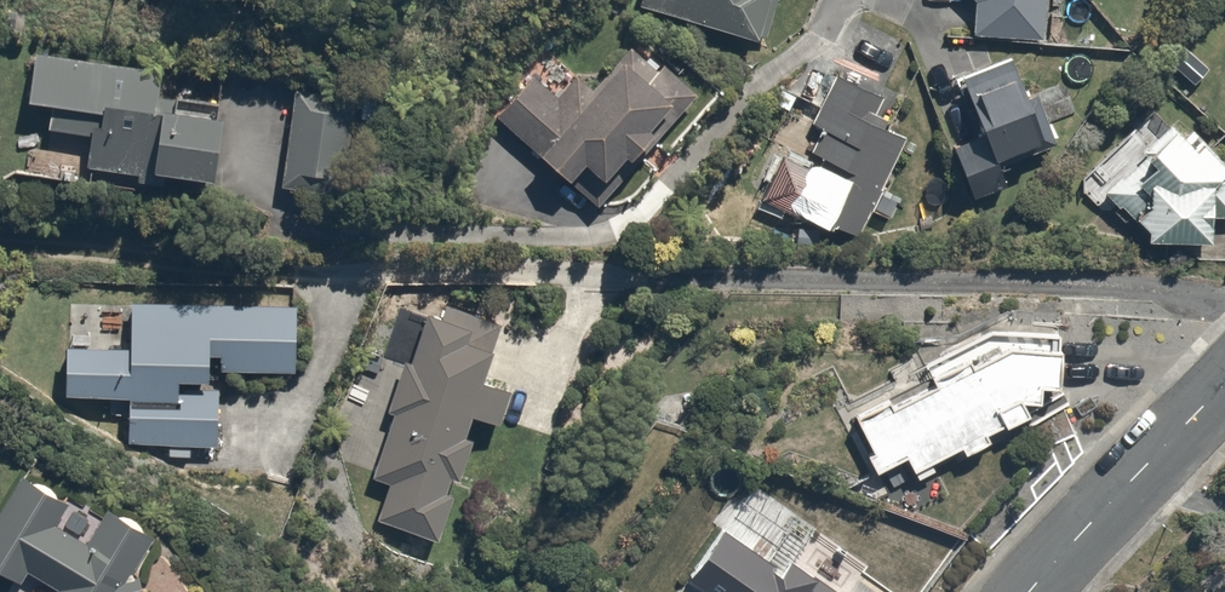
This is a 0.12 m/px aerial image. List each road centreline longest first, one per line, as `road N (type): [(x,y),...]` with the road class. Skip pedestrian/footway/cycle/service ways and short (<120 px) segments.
road 1 (residential): [(1029,591),(1224,383)]

